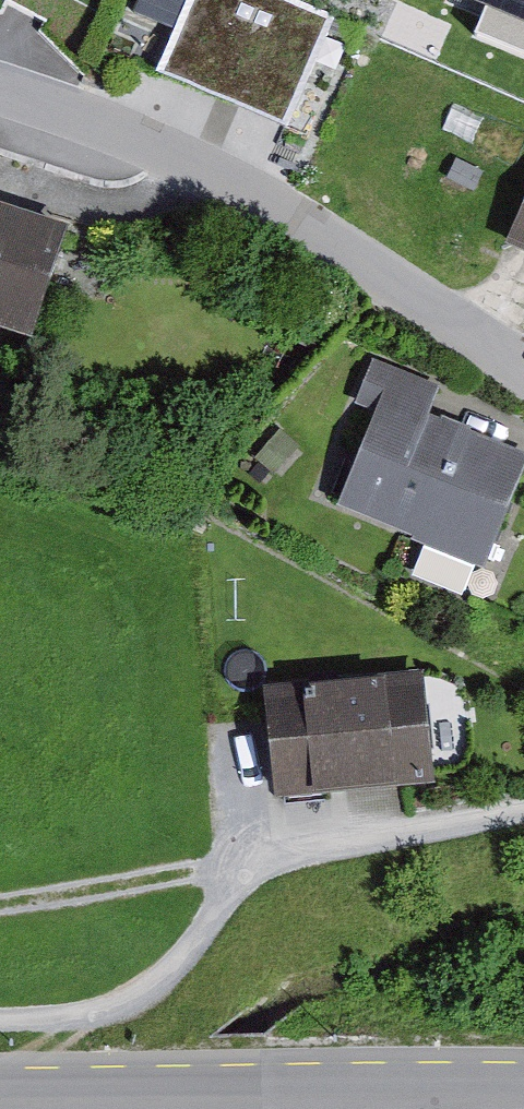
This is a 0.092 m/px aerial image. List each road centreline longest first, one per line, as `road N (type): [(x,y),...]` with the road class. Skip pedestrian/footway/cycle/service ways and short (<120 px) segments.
road 1 (residential): [(0,87),(285,209),(523,365)]
road 2 (secondary): [(0,1105),(523,1105)]
road 3 (track): [(281,859),(253,874),(148,990),(98,1013),(0,1020)]

